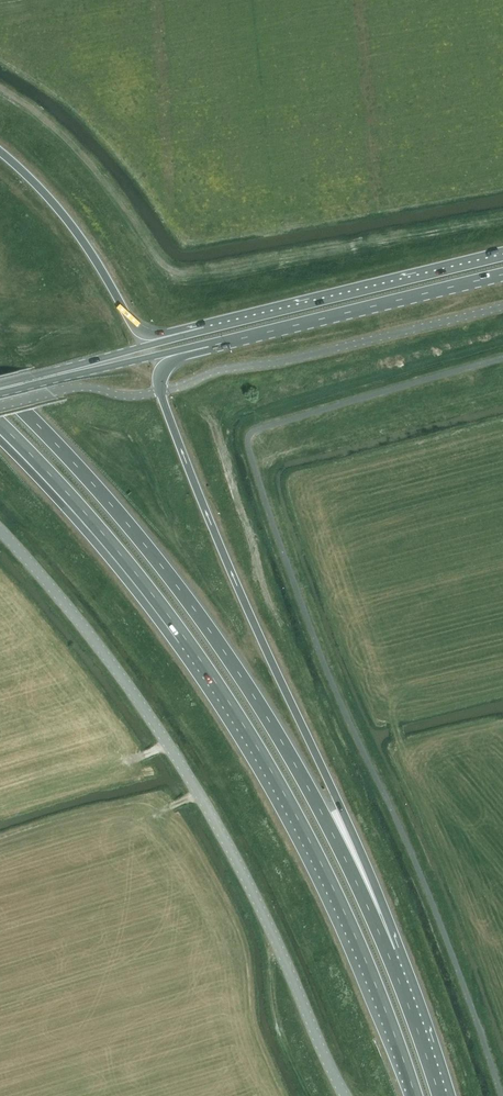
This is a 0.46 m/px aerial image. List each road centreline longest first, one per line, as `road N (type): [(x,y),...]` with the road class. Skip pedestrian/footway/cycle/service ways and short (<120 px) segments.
road 1 (trunk): [(390,955),(307,783),(215,635),(89,477),(0,385)]
road 2 (unclassified): [(0,529),(88,632),(196,788),(257,901),(345,1095)]
road 3 (trunk): [(390,955),(335,795),(229,564),(161,392)]
road 4 (trunk): [(188,640),(313,846),(416,1095)]
road 5 (unclassified): [(161,392),(216,371),(502,308)]
road 6 (primary): [(502,254),(203,328)]
road 7 (primary): [(209,347),(502,275)]
road 8 (trunk): [(203,328),(152,335),(137,326),(63,212),(0,151)]
road 9 (trunk): [(0,421),(110,539),(188,640)]
road 10 (trunk): [(0,442),(188,640)]
road 11 (primary): [(38,380),(209,347)]
road 12 (primary): [(203,328),(38,380)]
road 13 (unclassified): [(0,406),(76,388),(129,397),(161,392)]
road 14 (trunk): [(439,1095),(390,955)]

